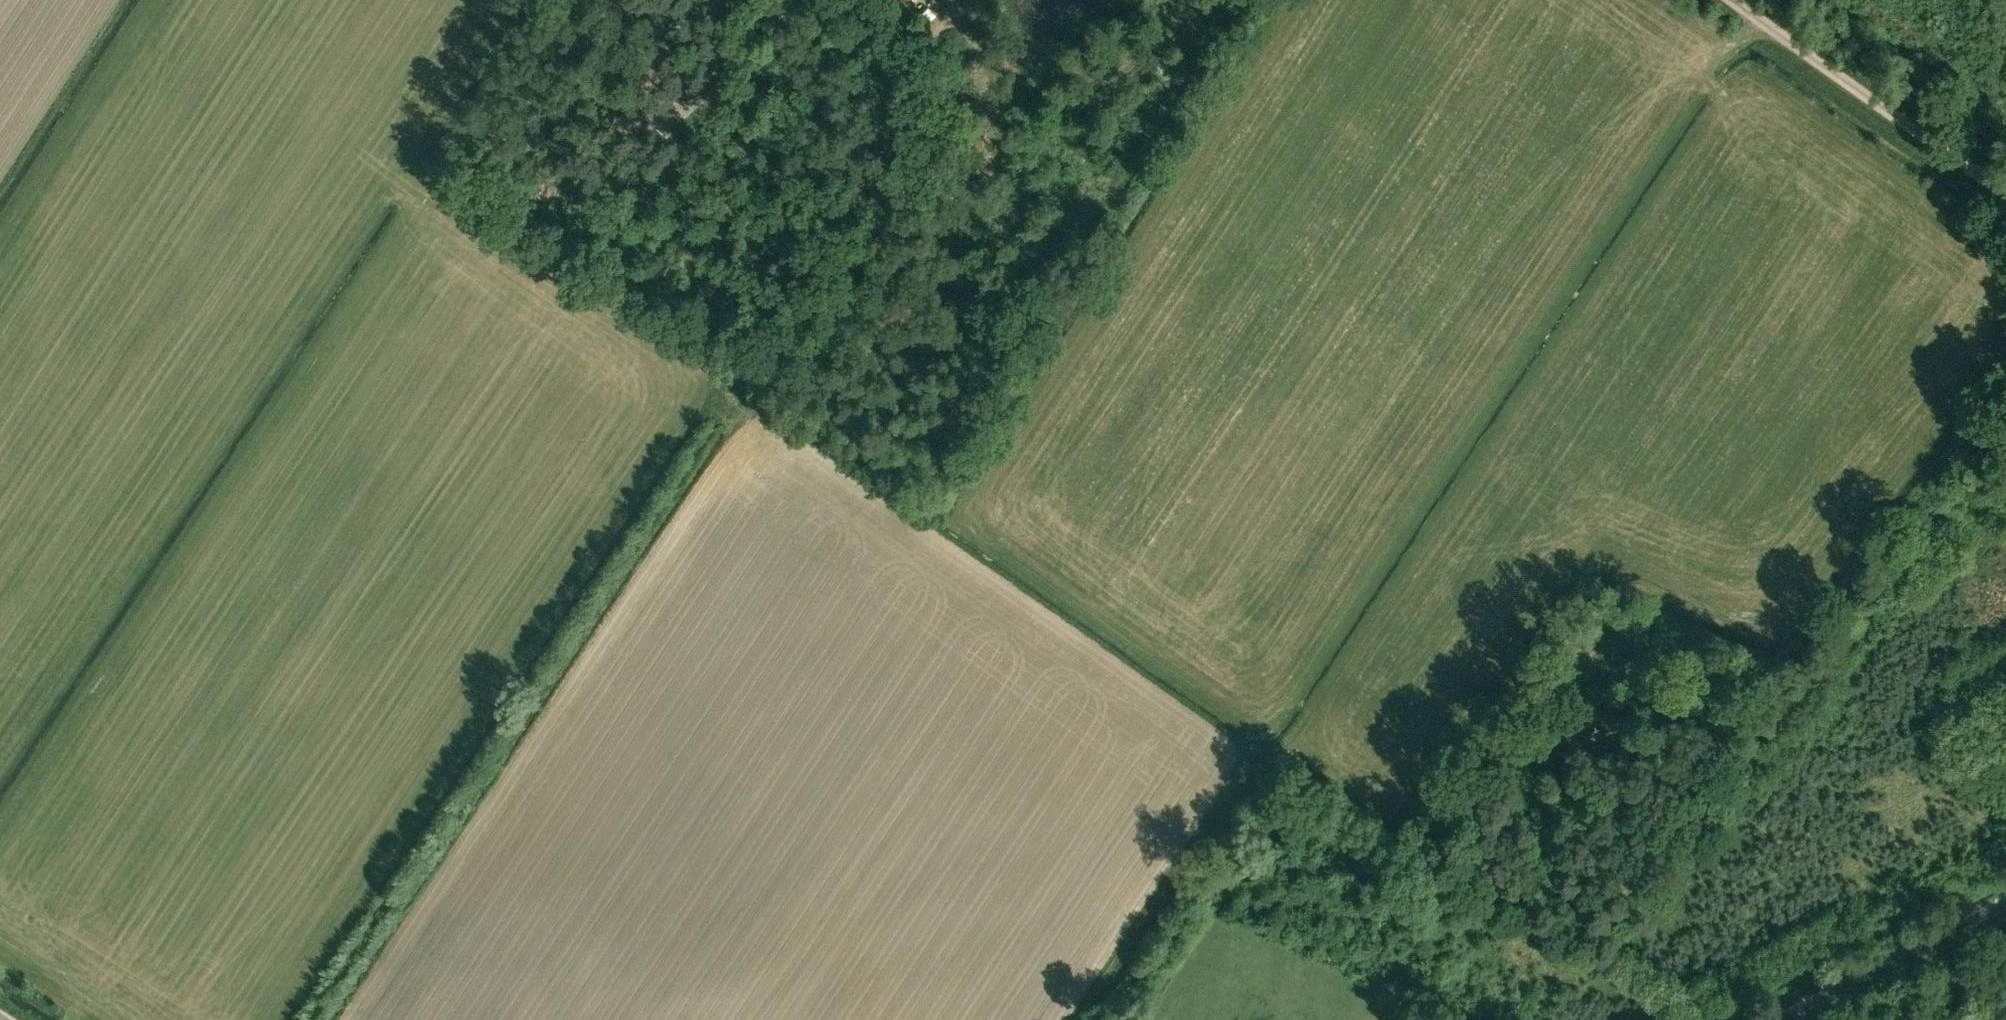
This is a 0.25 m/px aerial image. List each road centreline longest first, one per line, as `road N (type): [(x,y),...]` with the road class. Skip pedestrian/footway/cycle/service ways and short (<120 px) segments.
road 1 (track): [(2005,200),(1725,0)]
road 2 (unclassified): [(1785,1019),(2005,905)]

